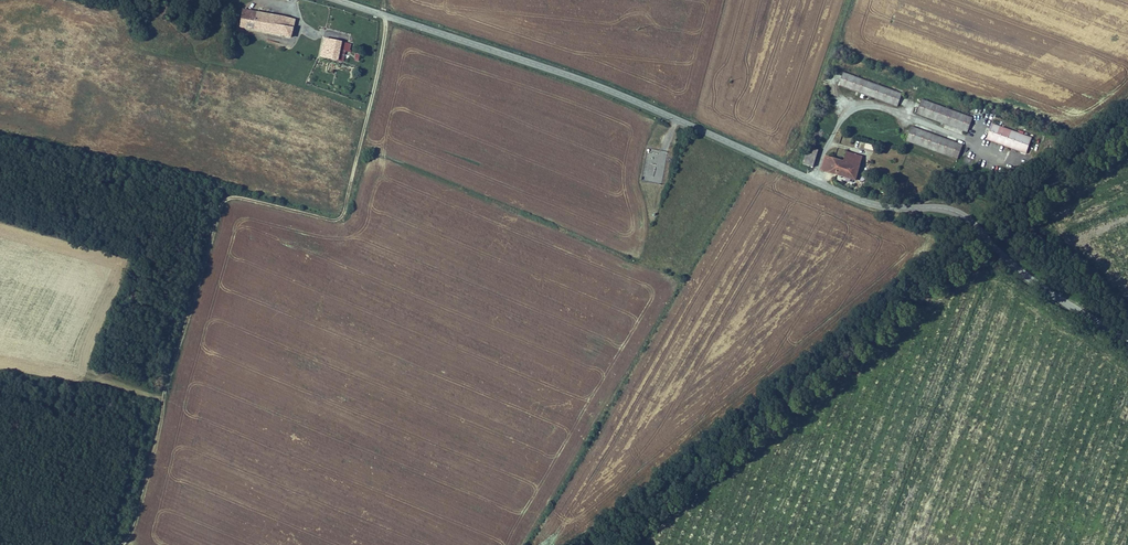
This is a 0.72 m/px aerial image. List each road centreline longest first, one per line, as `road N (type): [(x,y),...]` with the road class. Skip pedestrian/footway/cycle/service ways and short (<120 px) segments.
road 1 (tertiary): [(340,0),(583,81),(875,203),(962,212),(1014,265),(1127,340)]

